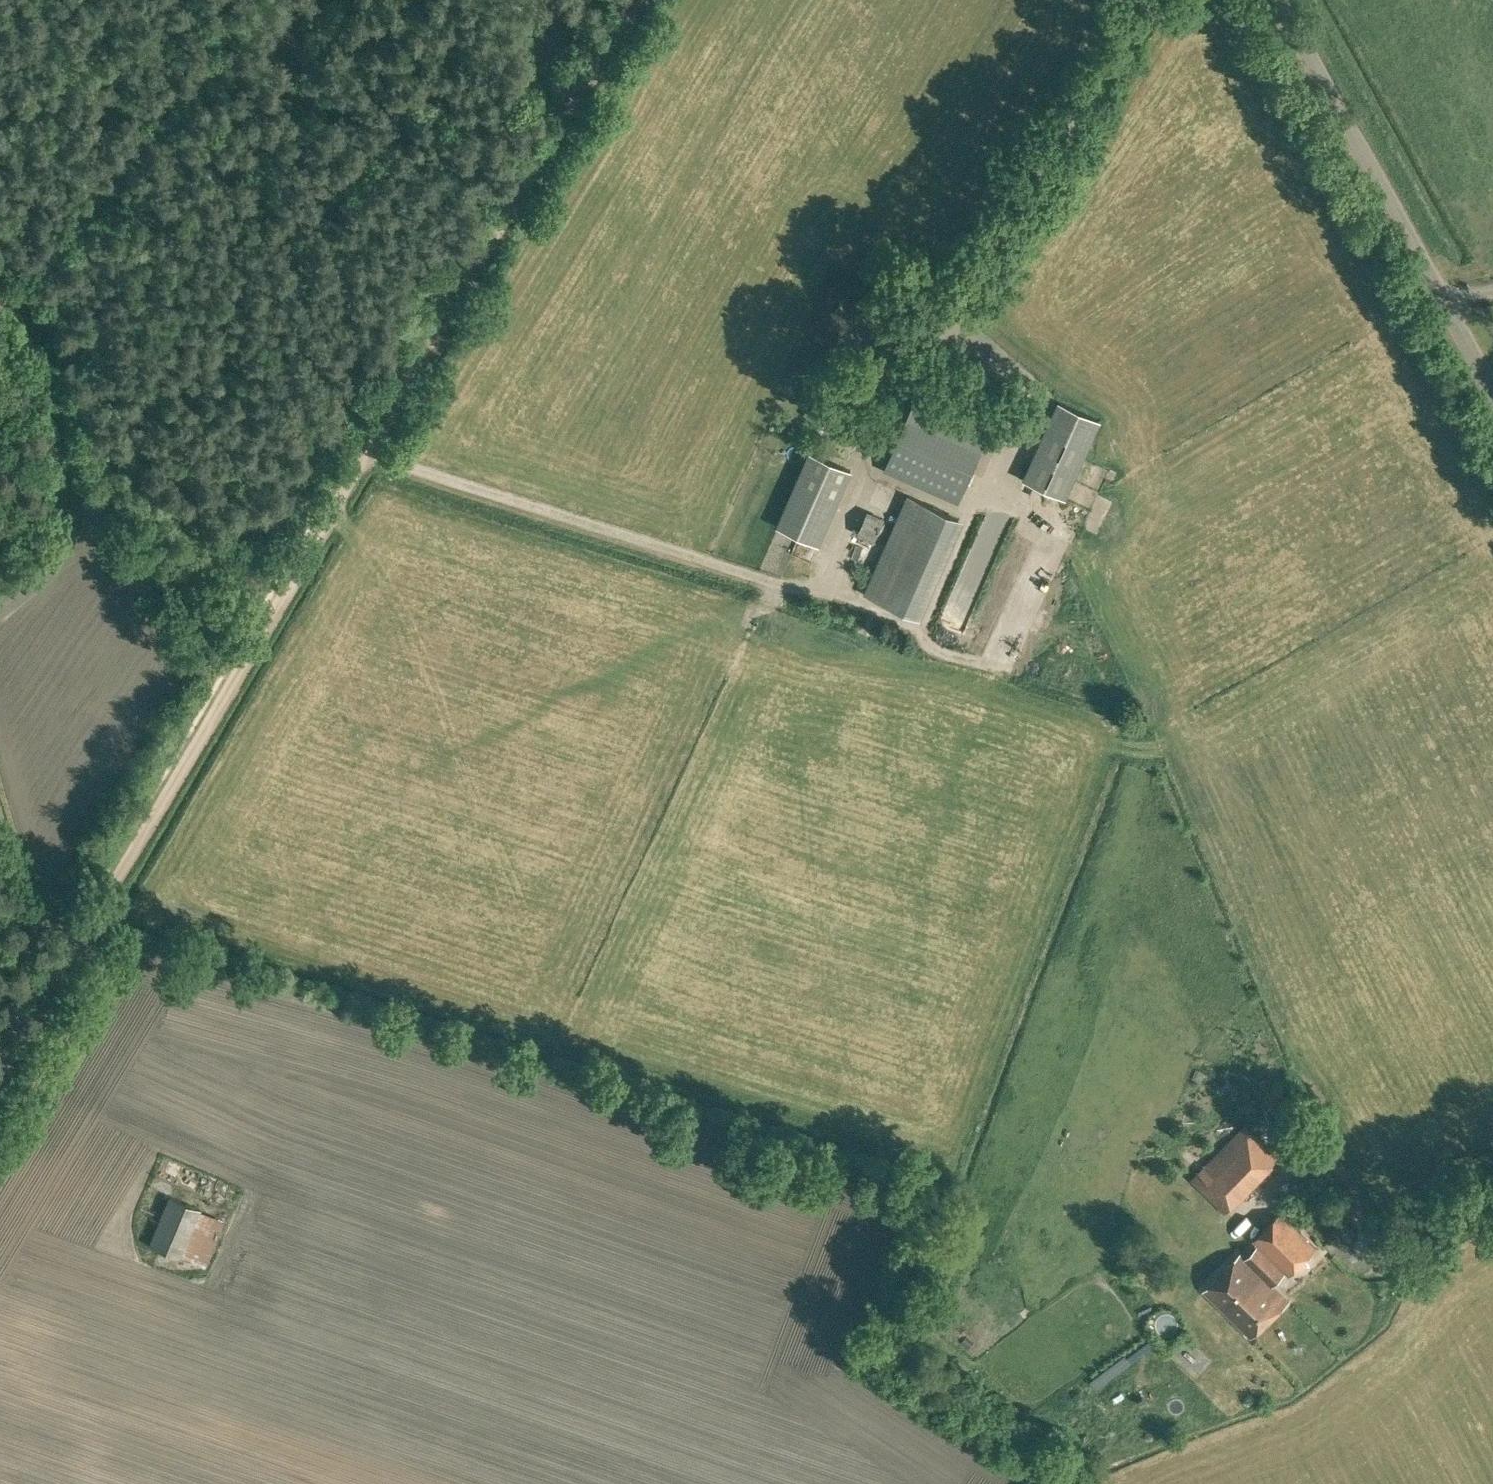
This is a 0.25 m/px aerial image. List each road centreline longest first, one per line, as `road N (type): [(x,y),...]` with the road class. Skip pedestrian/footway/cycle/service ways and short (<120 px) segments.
road 1 (track): [(636,0),(0,1066)]
road 2 (unclassified): [(1492,399),(1274,0)]

